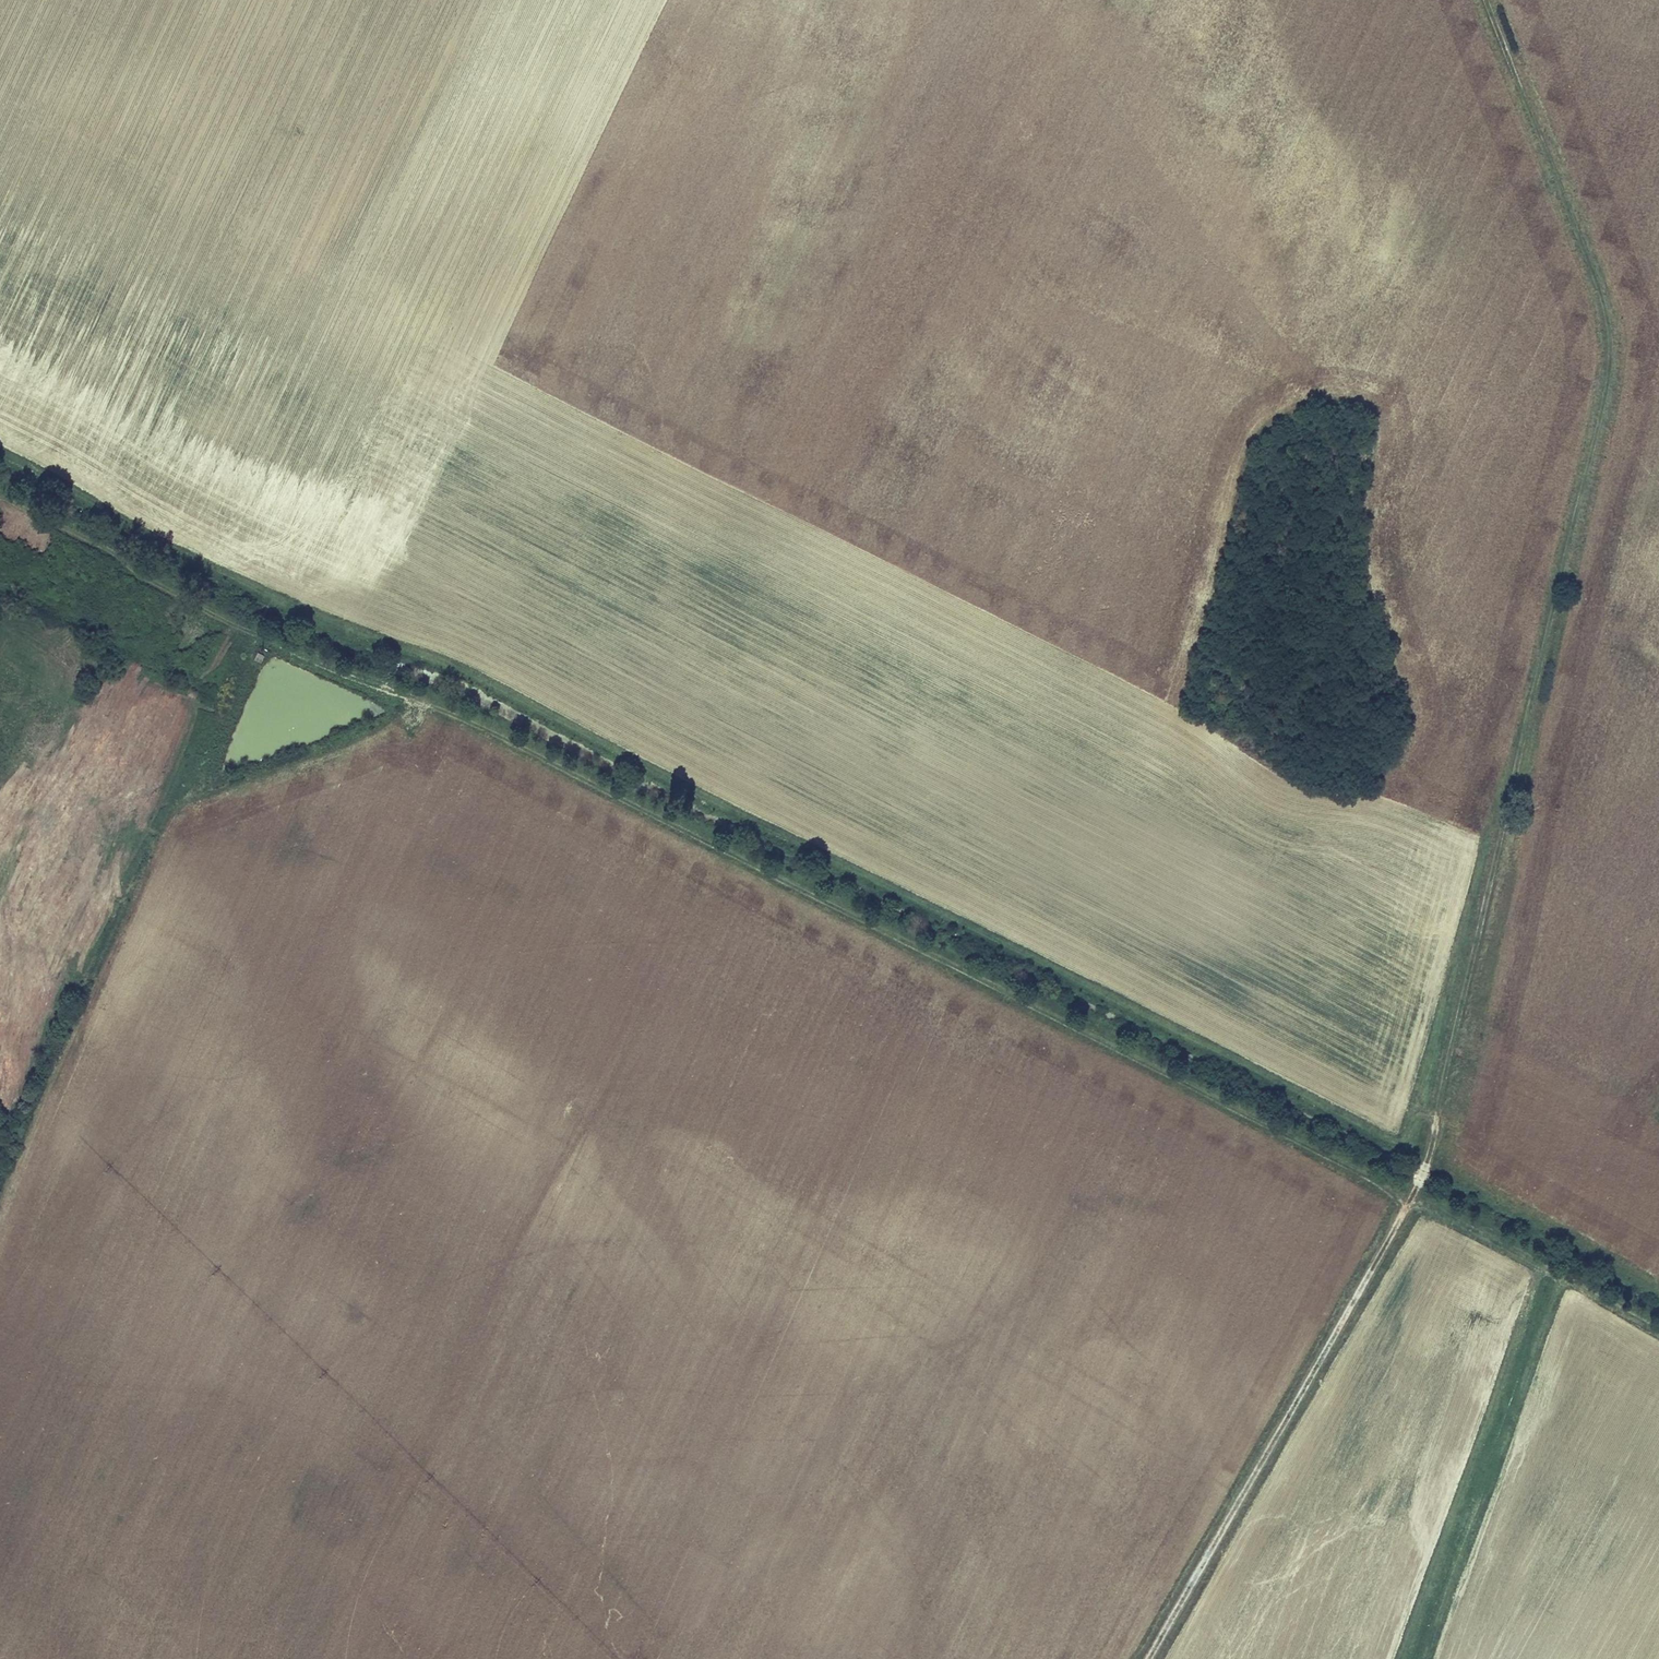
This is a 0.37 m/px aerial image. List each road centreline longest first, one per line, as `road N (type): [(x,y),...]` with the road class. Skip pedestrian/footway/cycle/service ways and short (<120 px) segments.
road 1 (track): [(0,451),(197,563),(318,619),(470,673),(1385,1138),(1401,1142),(1420,1111),(1438,1115)]
road 2 (track): [(1486,0),(1595,276),(1610,369),(1438,1115)]
road 3 (track): [(1438,1115),(1410,1202),(1145,1658)]

